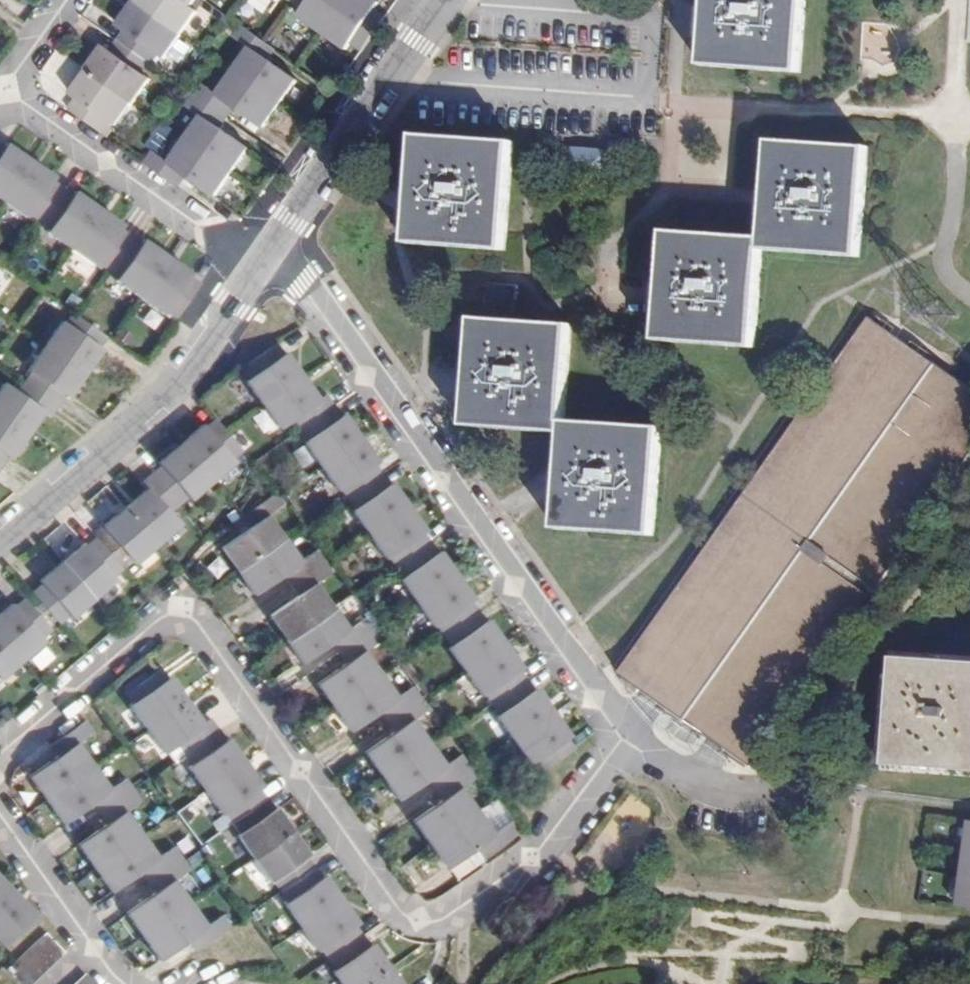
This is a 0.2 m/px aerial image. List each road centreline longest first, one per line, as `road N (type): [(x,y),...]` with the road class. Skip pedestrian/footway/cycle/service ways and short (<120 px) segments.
road 1 (residential): [(0,758),(144,633),(180,617),(201,625),(407,920),(430,928),(534,864),(622,742)]
road 2 (residential): [(622,742),(309,291),(269,257)]
road 3 (unclassified): [(0,545),(79,483),(177,388),(261,269)]
road 4 (unclassified): [(269,257),(450,0)]
road 5 (residential): [(5,92),(261,269)]
road 6 (residential): [(128,983),(107,968),(0,815)]
road 7 (residential): [(793,778),(703,781),(622,742)]

